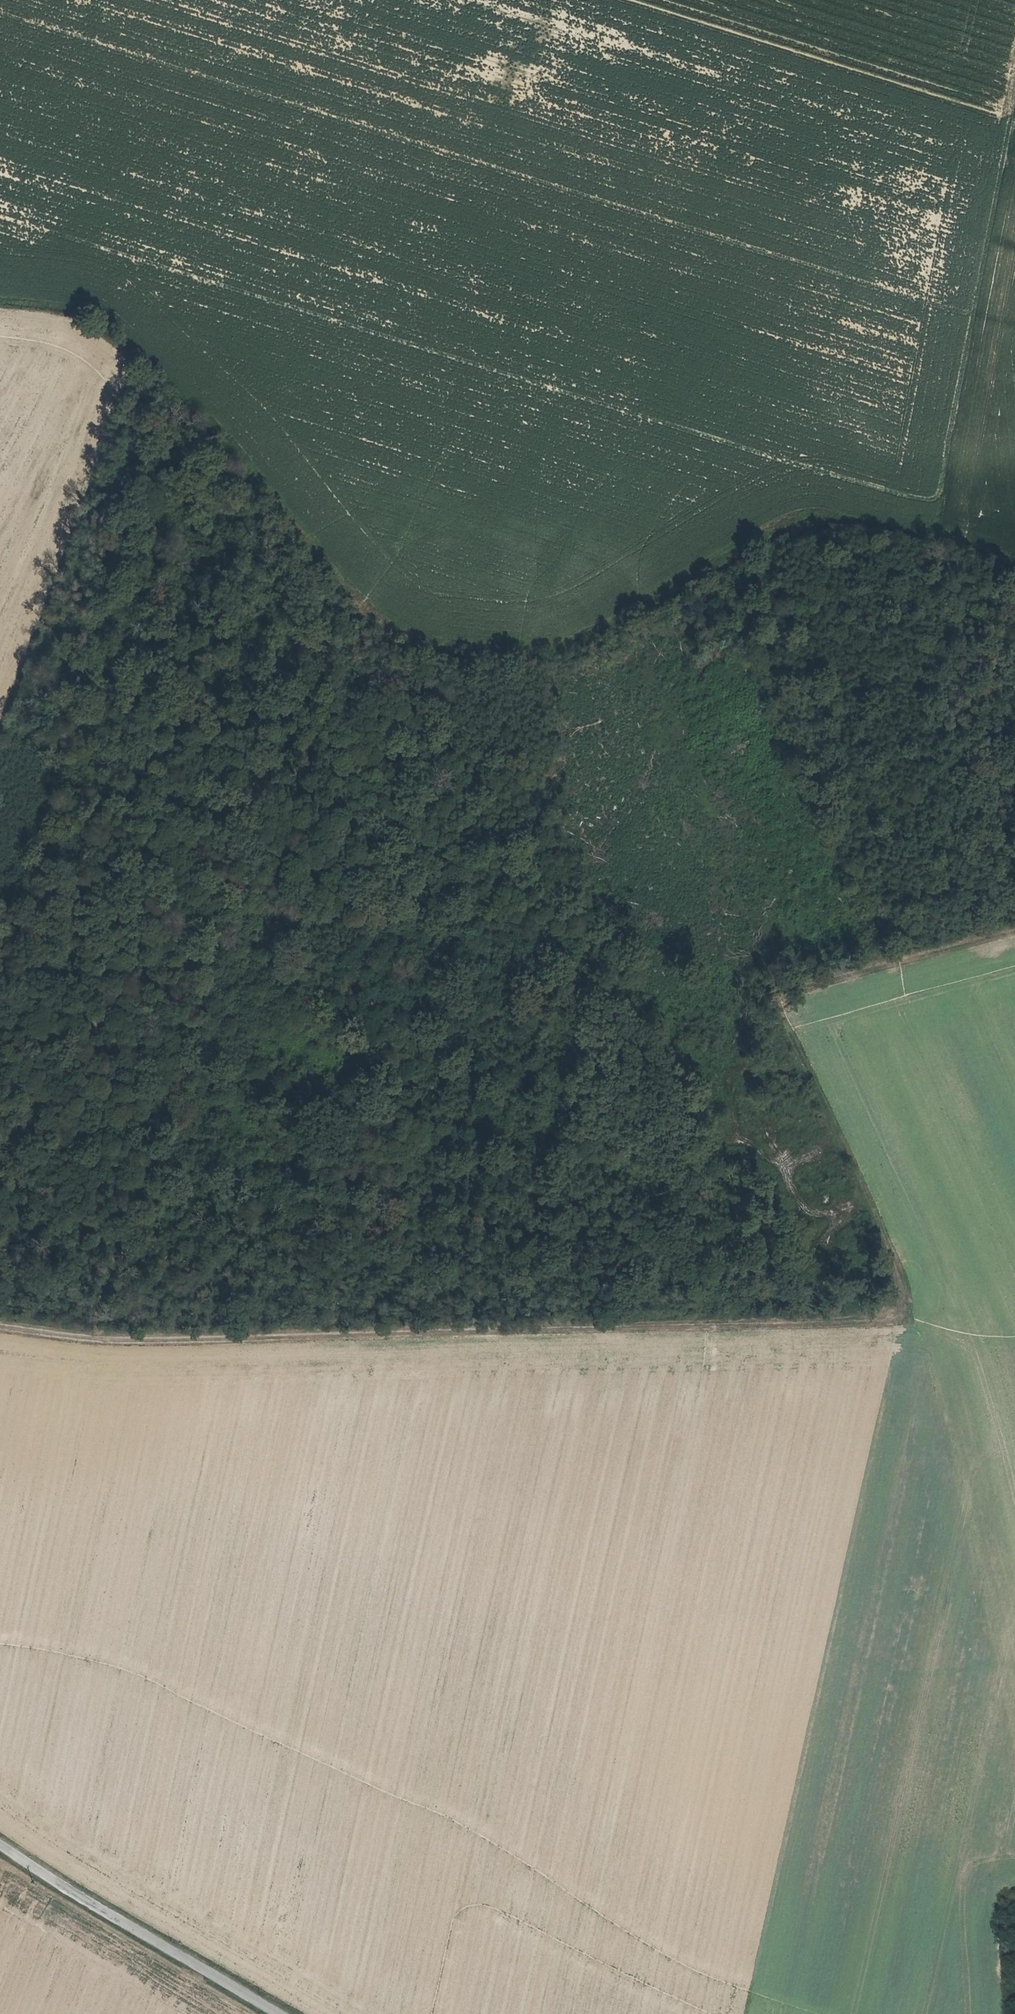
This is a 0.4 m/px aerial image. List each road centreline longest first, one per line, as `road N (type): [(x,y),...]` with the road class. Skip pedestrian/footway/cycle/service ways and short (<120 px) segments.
road 1 (track): [(0,1328),(84,1342),(839,1320)]
road 2 (unclassified): [(0,1843),(277,2013)]

